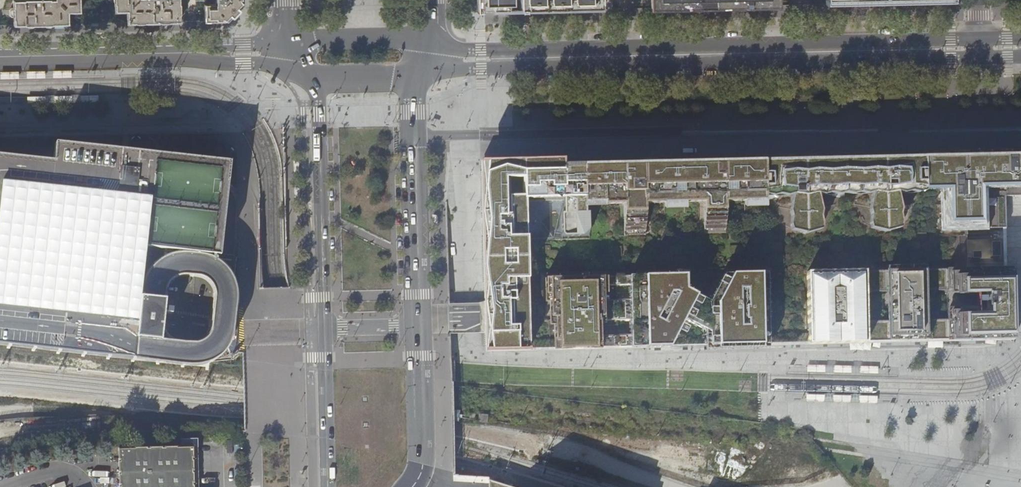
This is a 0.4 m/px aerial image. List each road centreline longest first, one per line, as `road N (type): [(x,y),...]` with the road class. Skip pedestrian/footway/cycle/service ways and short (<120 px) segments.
road 1 (primary): [(440,55),(980,49)]
road 2 (primary): [(0,57),(287,54)]
road 3 (secondary): [(317,78),(323,329)]
road 4 (secondary): [(420,325),(412,77)]
road 5 (secondary): [(412,486),(423,465),(420,325)]
road 6 (primary): [(440,55),(401,38),(315,40),(287,54)]
road 7 (secondary): [(323,329),(327,486)]

